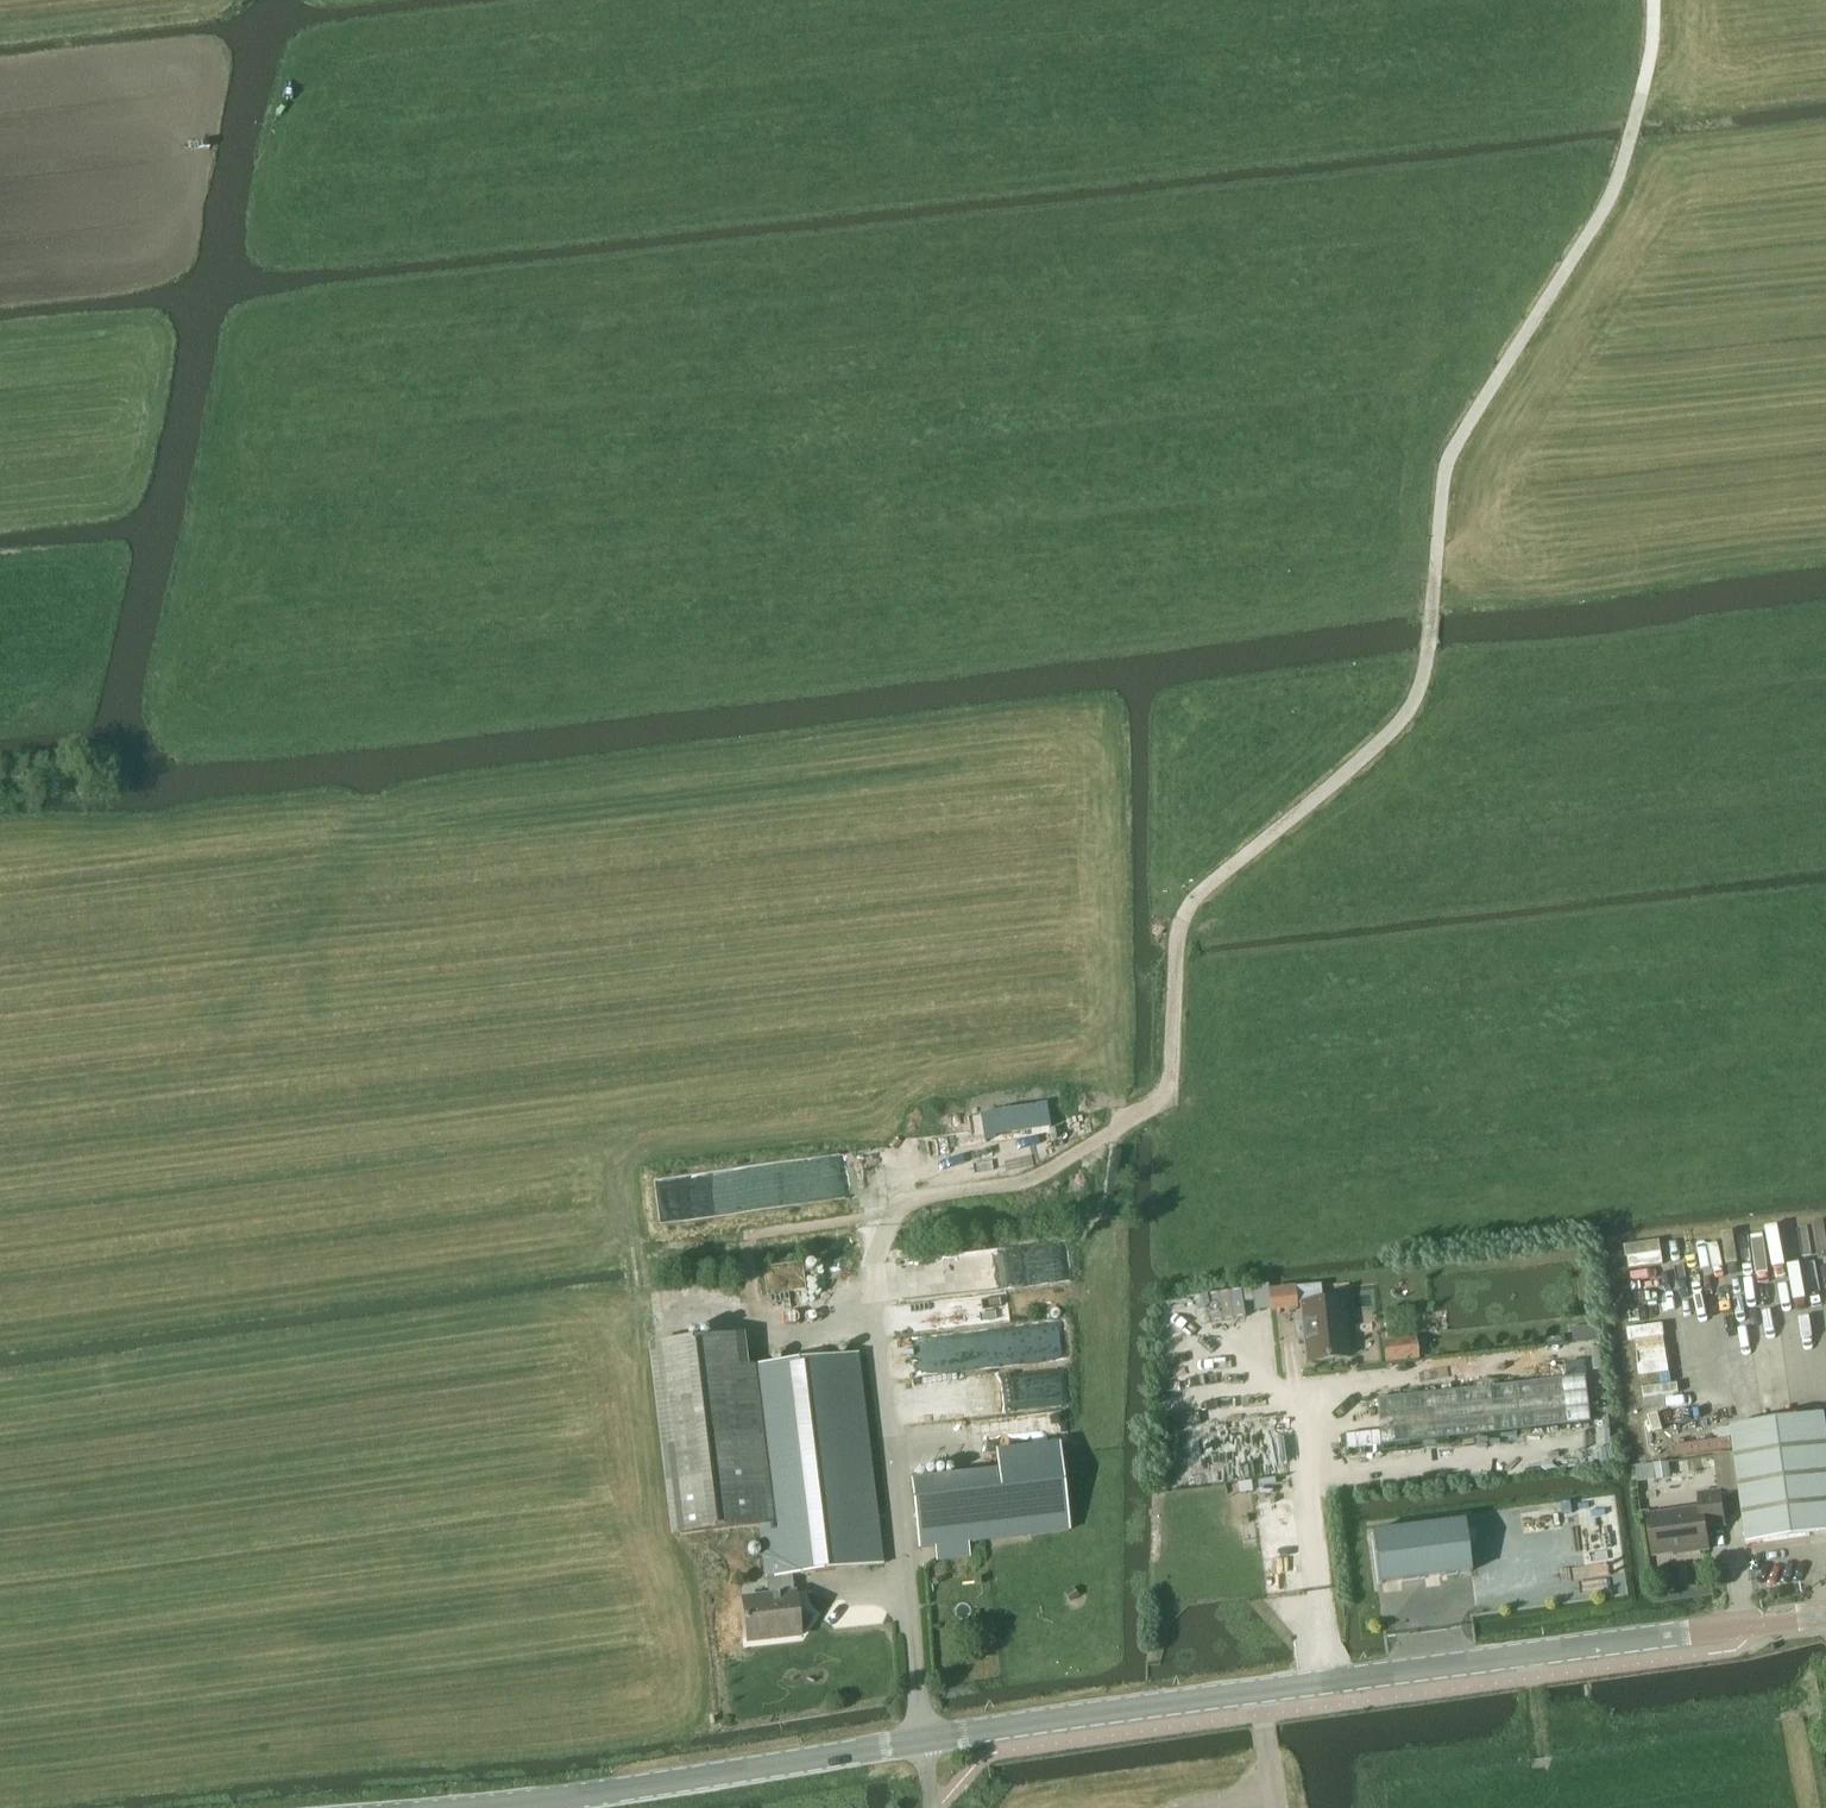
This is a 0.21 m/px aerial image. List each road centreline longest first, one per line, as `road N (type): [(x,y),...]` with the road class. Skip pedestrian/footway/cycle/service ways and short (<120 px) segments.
road 1 (track): [(879,1263),(887,1225),(908,1204),(1024,1181),(1159,1101),(1171,1079),(1177,923),(1192,897),(1360,756),(1415,698),(1452,446),(1612,196),(1650,58),(1654,0)]
road 2 (tertiary): [(472,1807),(1825,1616)]

